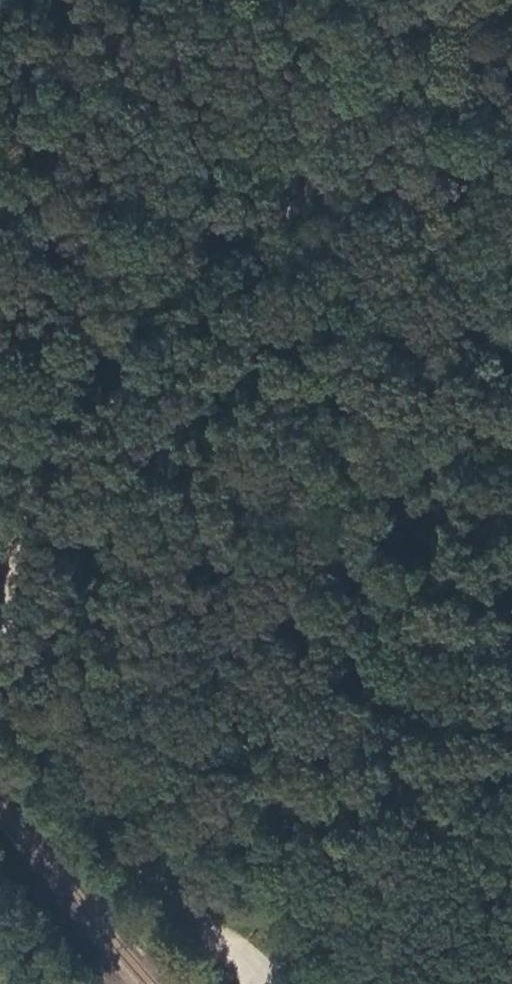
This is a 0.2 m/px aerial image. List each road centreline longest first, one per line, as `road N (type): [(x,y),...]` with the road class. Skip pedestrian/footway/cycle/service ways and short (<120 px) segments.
road 1 (track): [(348,104),(332,157),(265,256),(110,417),(65,478),(18,565),(5,701)]
road 2 (track): [(5,701),(158,881),(233,940)]

